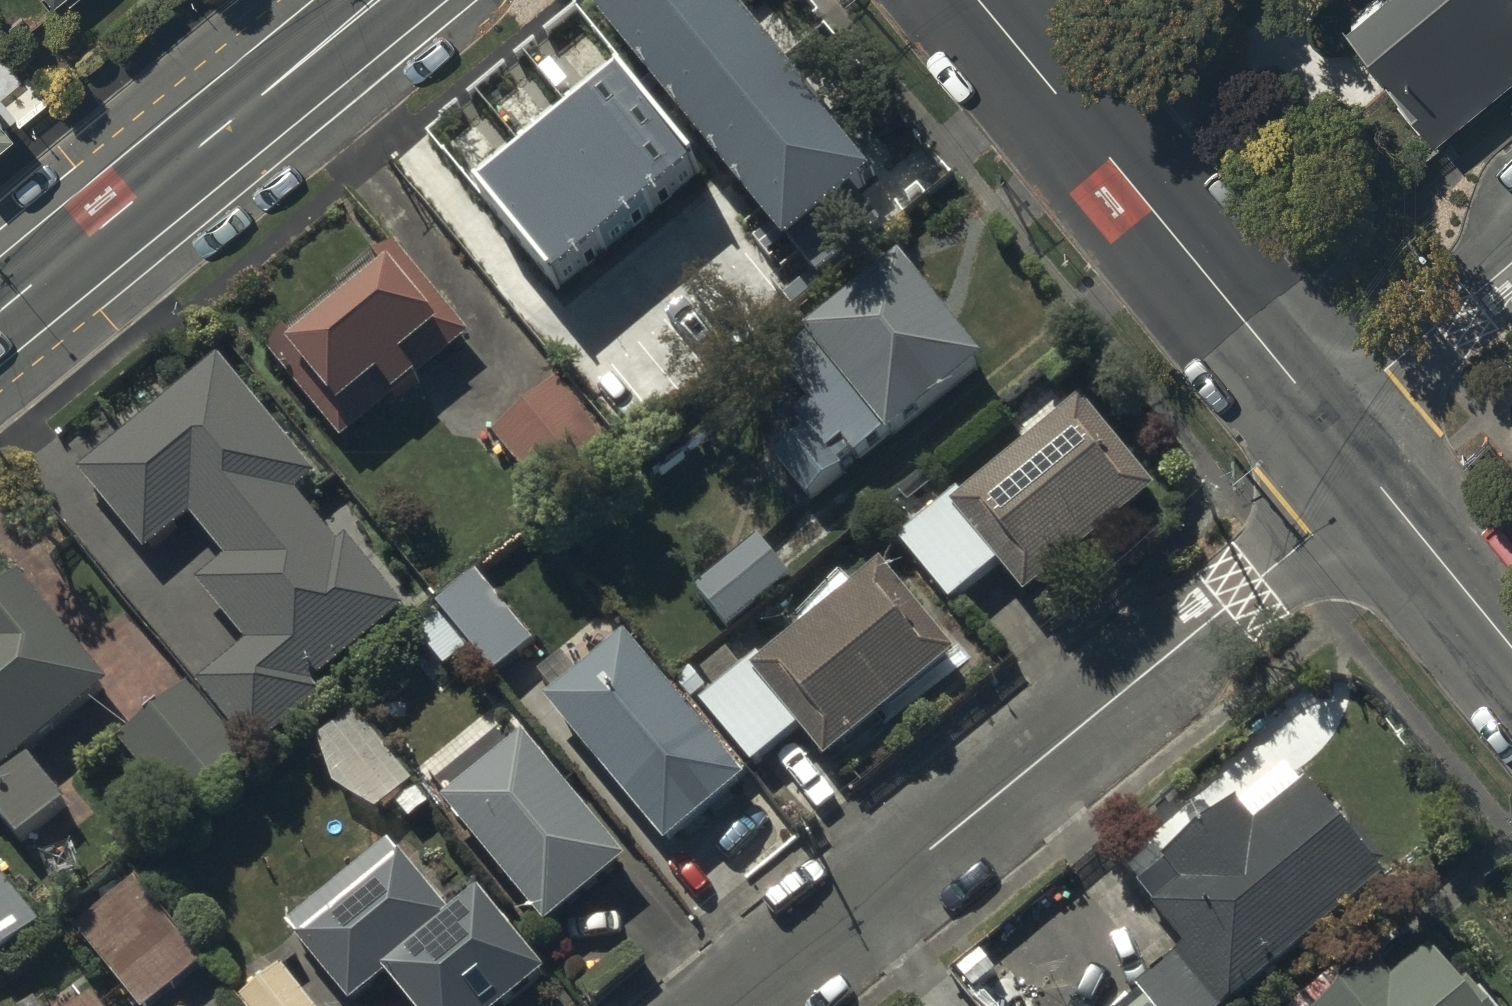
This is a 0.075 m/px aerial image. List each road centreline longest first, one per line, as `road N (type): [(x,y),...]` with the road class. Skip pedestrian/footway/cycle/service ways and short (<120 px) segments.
road 1 (residential): [(1351,451),(1311,538),(730,1005)]
road 2 (tertiary): [(977,0),(1351,451)]
road 3 (tertiary): [(378,0),(0,314)]
road 4 (tertiary): [(1351,451),(1511,647)]
road 5 (residential): [(1511,264),(1386,371),(1351,451)]

